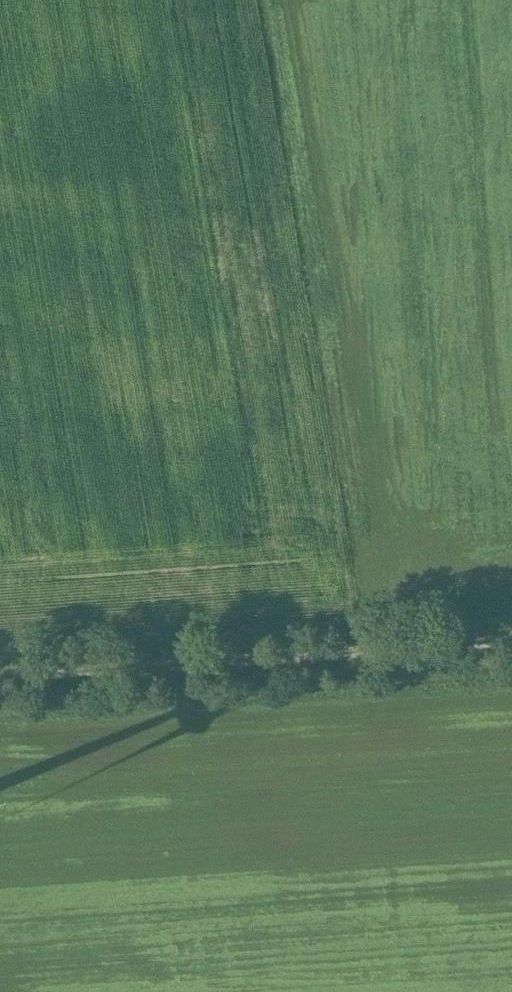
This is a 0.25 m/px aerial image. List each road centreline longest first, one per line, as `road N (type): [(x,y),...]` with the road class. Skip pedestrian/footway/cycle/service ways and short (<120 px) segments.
road 1 (track): [(511,642),(0,680)]

